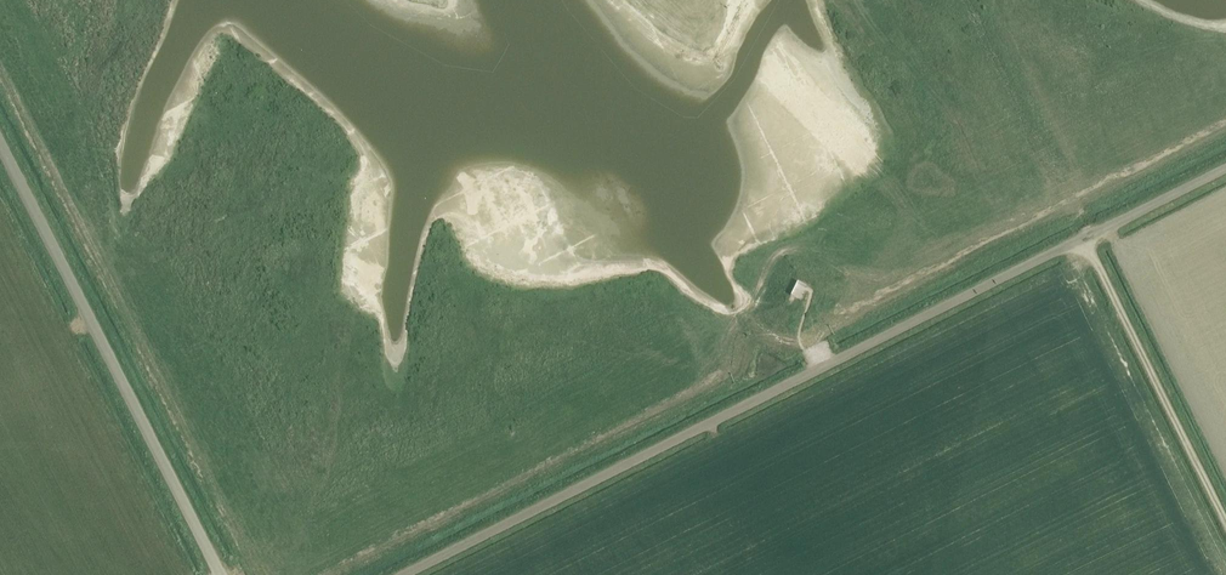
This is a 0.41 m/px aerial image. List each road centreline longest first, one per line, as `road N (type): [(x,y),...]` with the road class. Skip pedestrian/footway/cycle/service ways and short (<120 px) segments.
road 1 (unclassified): [(405,574),(1225,167)]
road 2 (unclassified): [(221,574),(0,143)]
road 3 (track): [(1225,530),(1083,238)]

